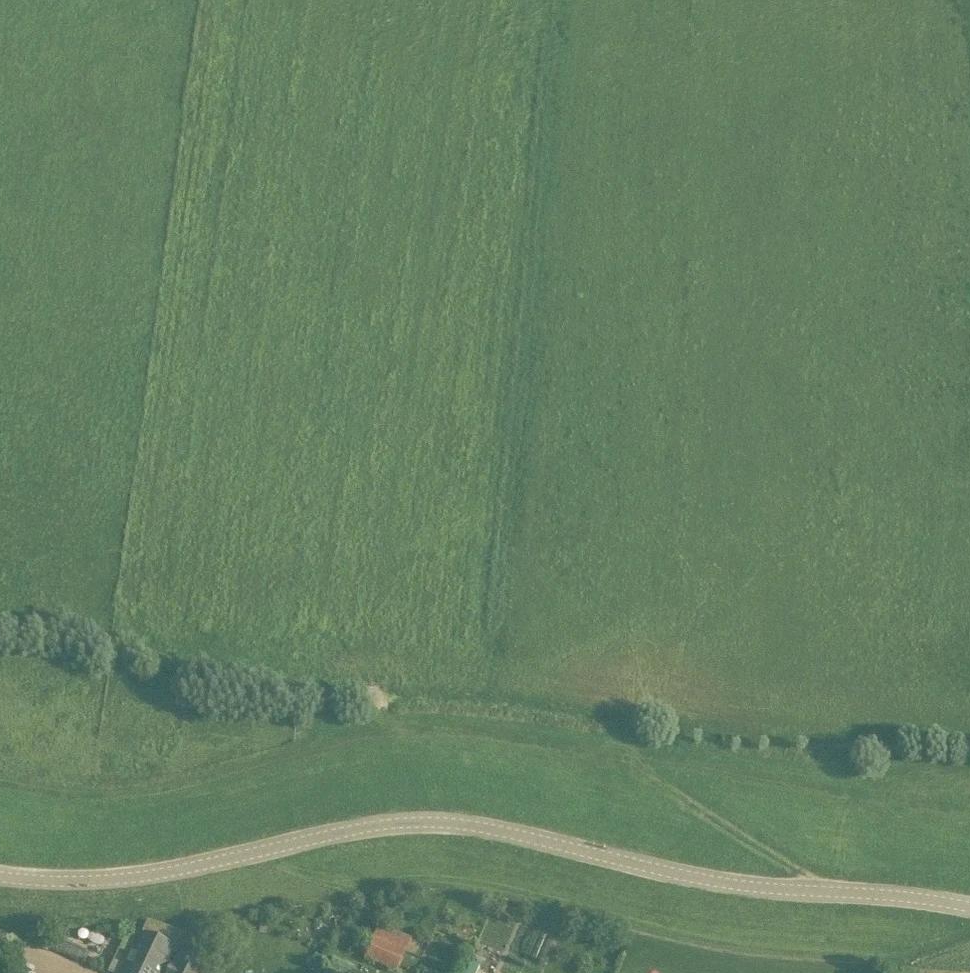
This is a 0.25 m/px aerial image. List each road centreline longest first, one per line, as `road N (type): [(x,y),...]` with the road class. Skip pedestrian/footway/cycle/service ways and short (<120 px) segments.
road 1 (tertiary): [(0,877),(129,882),(390,830),(461,831),(725,887),(969,913)]

